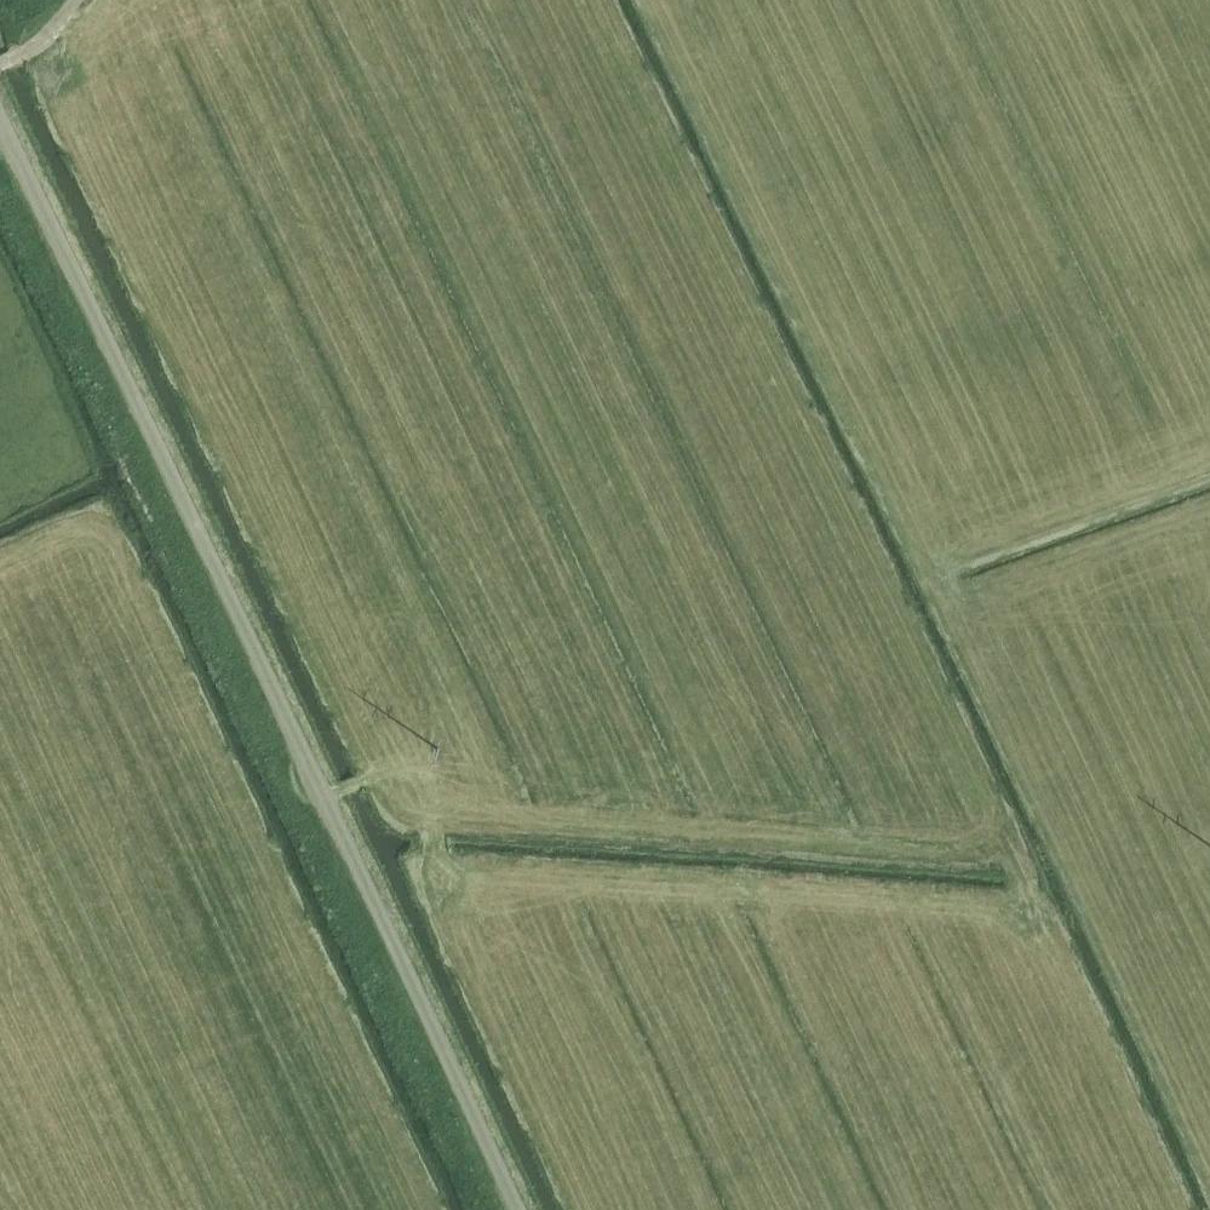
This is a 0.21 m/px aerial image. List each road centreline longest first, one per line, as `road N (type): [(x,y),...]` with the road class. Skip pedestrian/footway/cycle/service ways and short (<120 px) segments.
road 1 (unclassified): [(516,1209),(0,118)]

